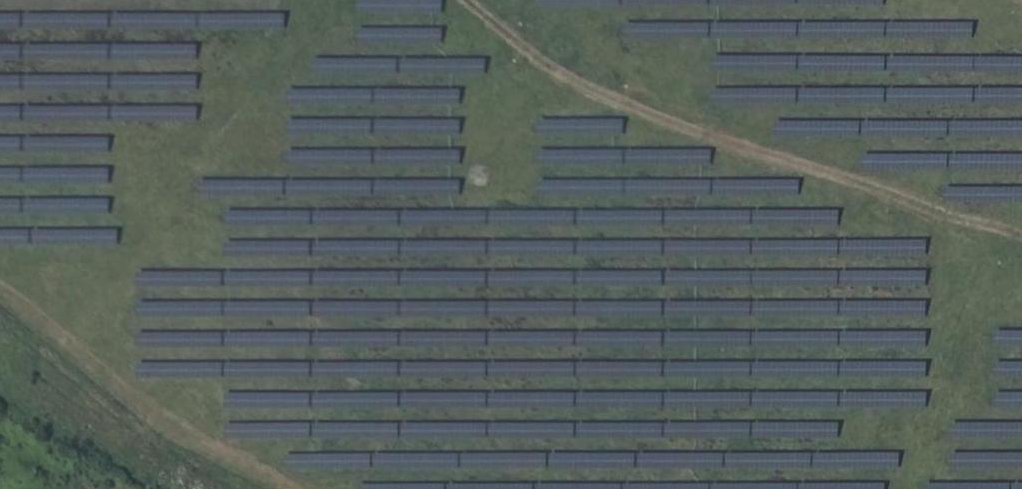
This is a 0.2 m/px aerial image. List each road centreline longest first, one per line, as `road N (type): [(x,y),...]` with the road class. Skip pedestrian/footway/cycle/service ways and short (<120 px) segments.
road 1 (track): [(476,0),(564,71),(650,113),(1021,232)]
road 2 (track): [(302,488),(168,419),(0,283)]

